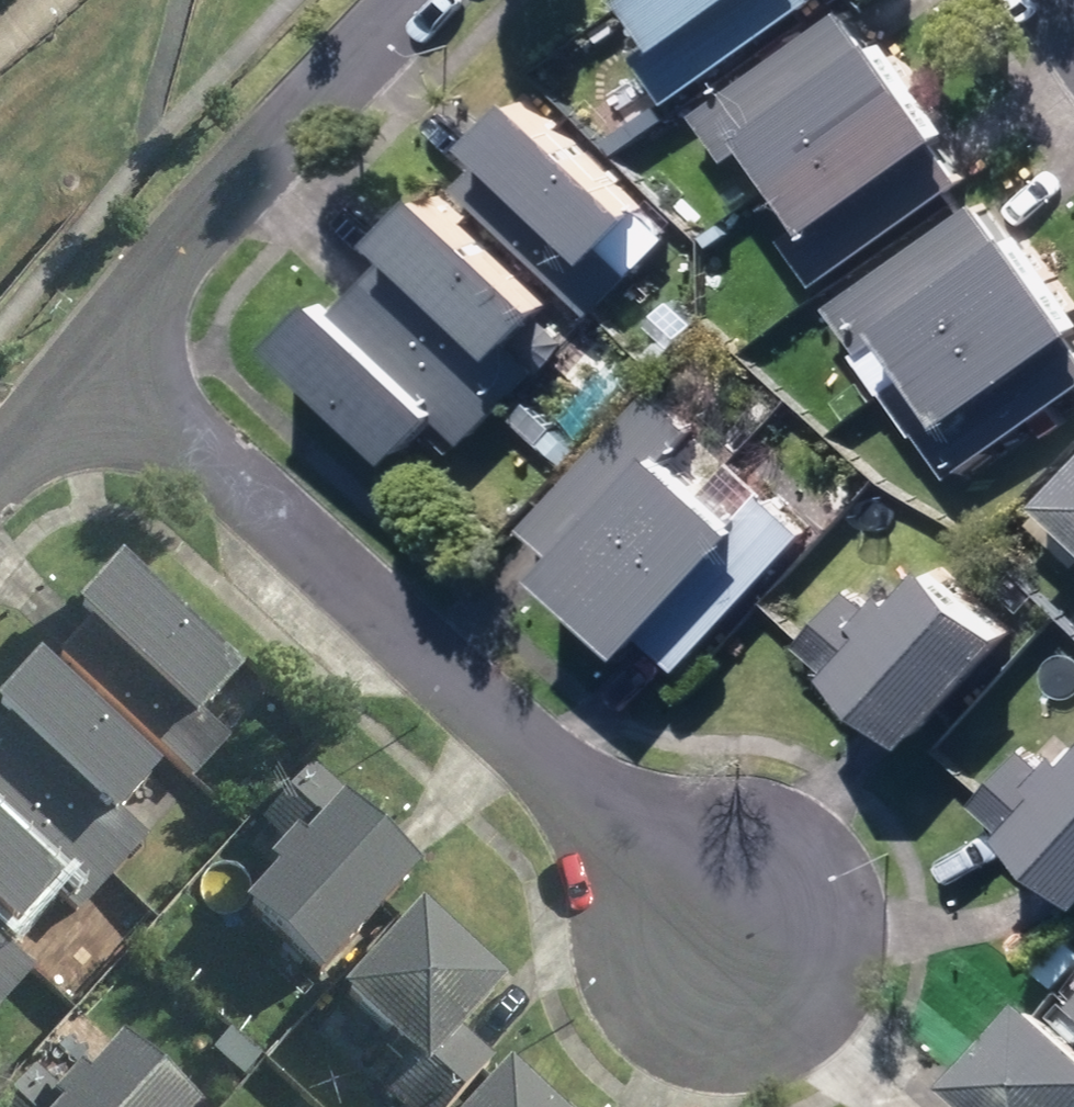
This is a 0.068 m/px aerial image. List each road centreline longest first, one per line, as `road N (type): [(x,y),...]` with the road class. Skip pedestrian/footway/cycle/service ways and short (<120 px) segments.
road 1 (residential): [(725,918),(103,368)]
road 2 (residential): [(103,368),(430,0)]
road 3 (residential): [(0,486),(103,368)]

